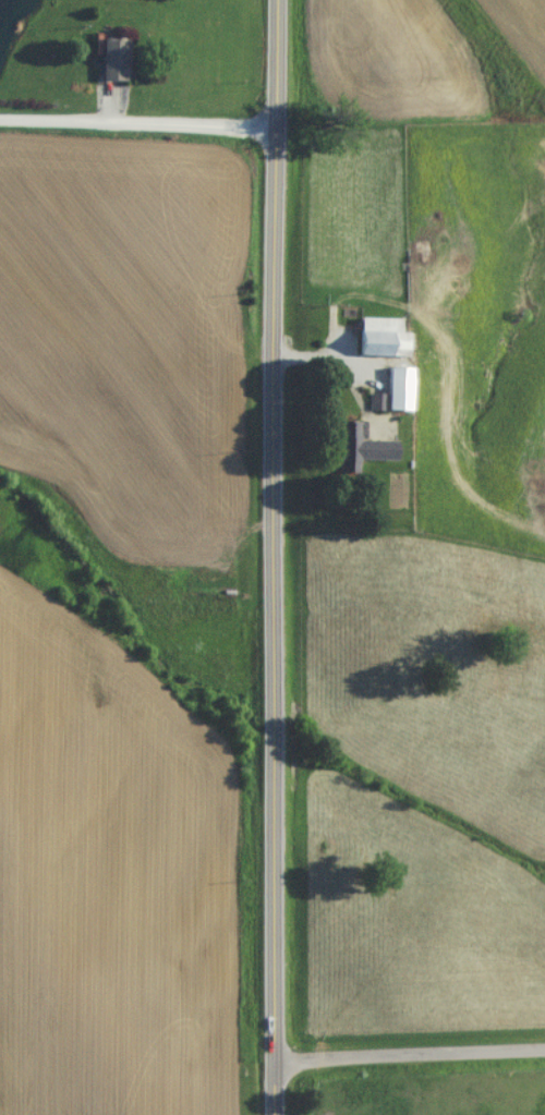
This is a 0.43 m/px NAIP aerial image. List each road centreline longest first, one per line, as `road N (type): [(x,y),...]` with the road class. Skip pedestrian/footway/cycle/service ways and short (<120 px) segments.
road 1 (secondary): [(275,1114),(281,0)]
road 2 (residential): [(278,123),(0,113)]
road 3 (residential): [(276,1057),(544,1044)]

